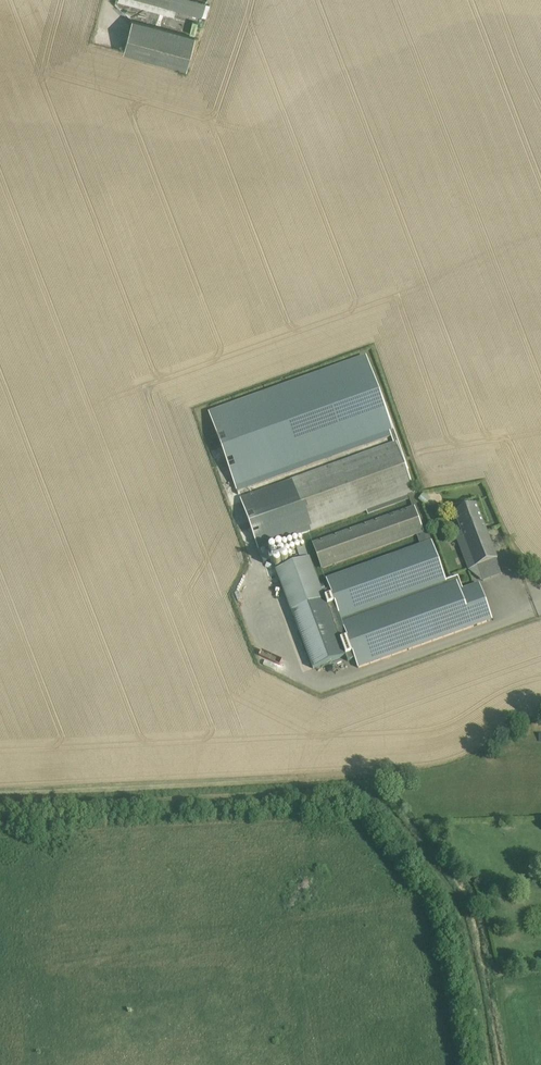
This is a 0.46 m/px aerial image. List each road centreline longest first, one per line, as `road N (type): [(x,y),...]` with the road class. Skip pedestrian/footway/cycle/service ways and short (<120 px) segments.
road 1 (track): [(0,805),(369,790),(455,896),(492,1064)]

